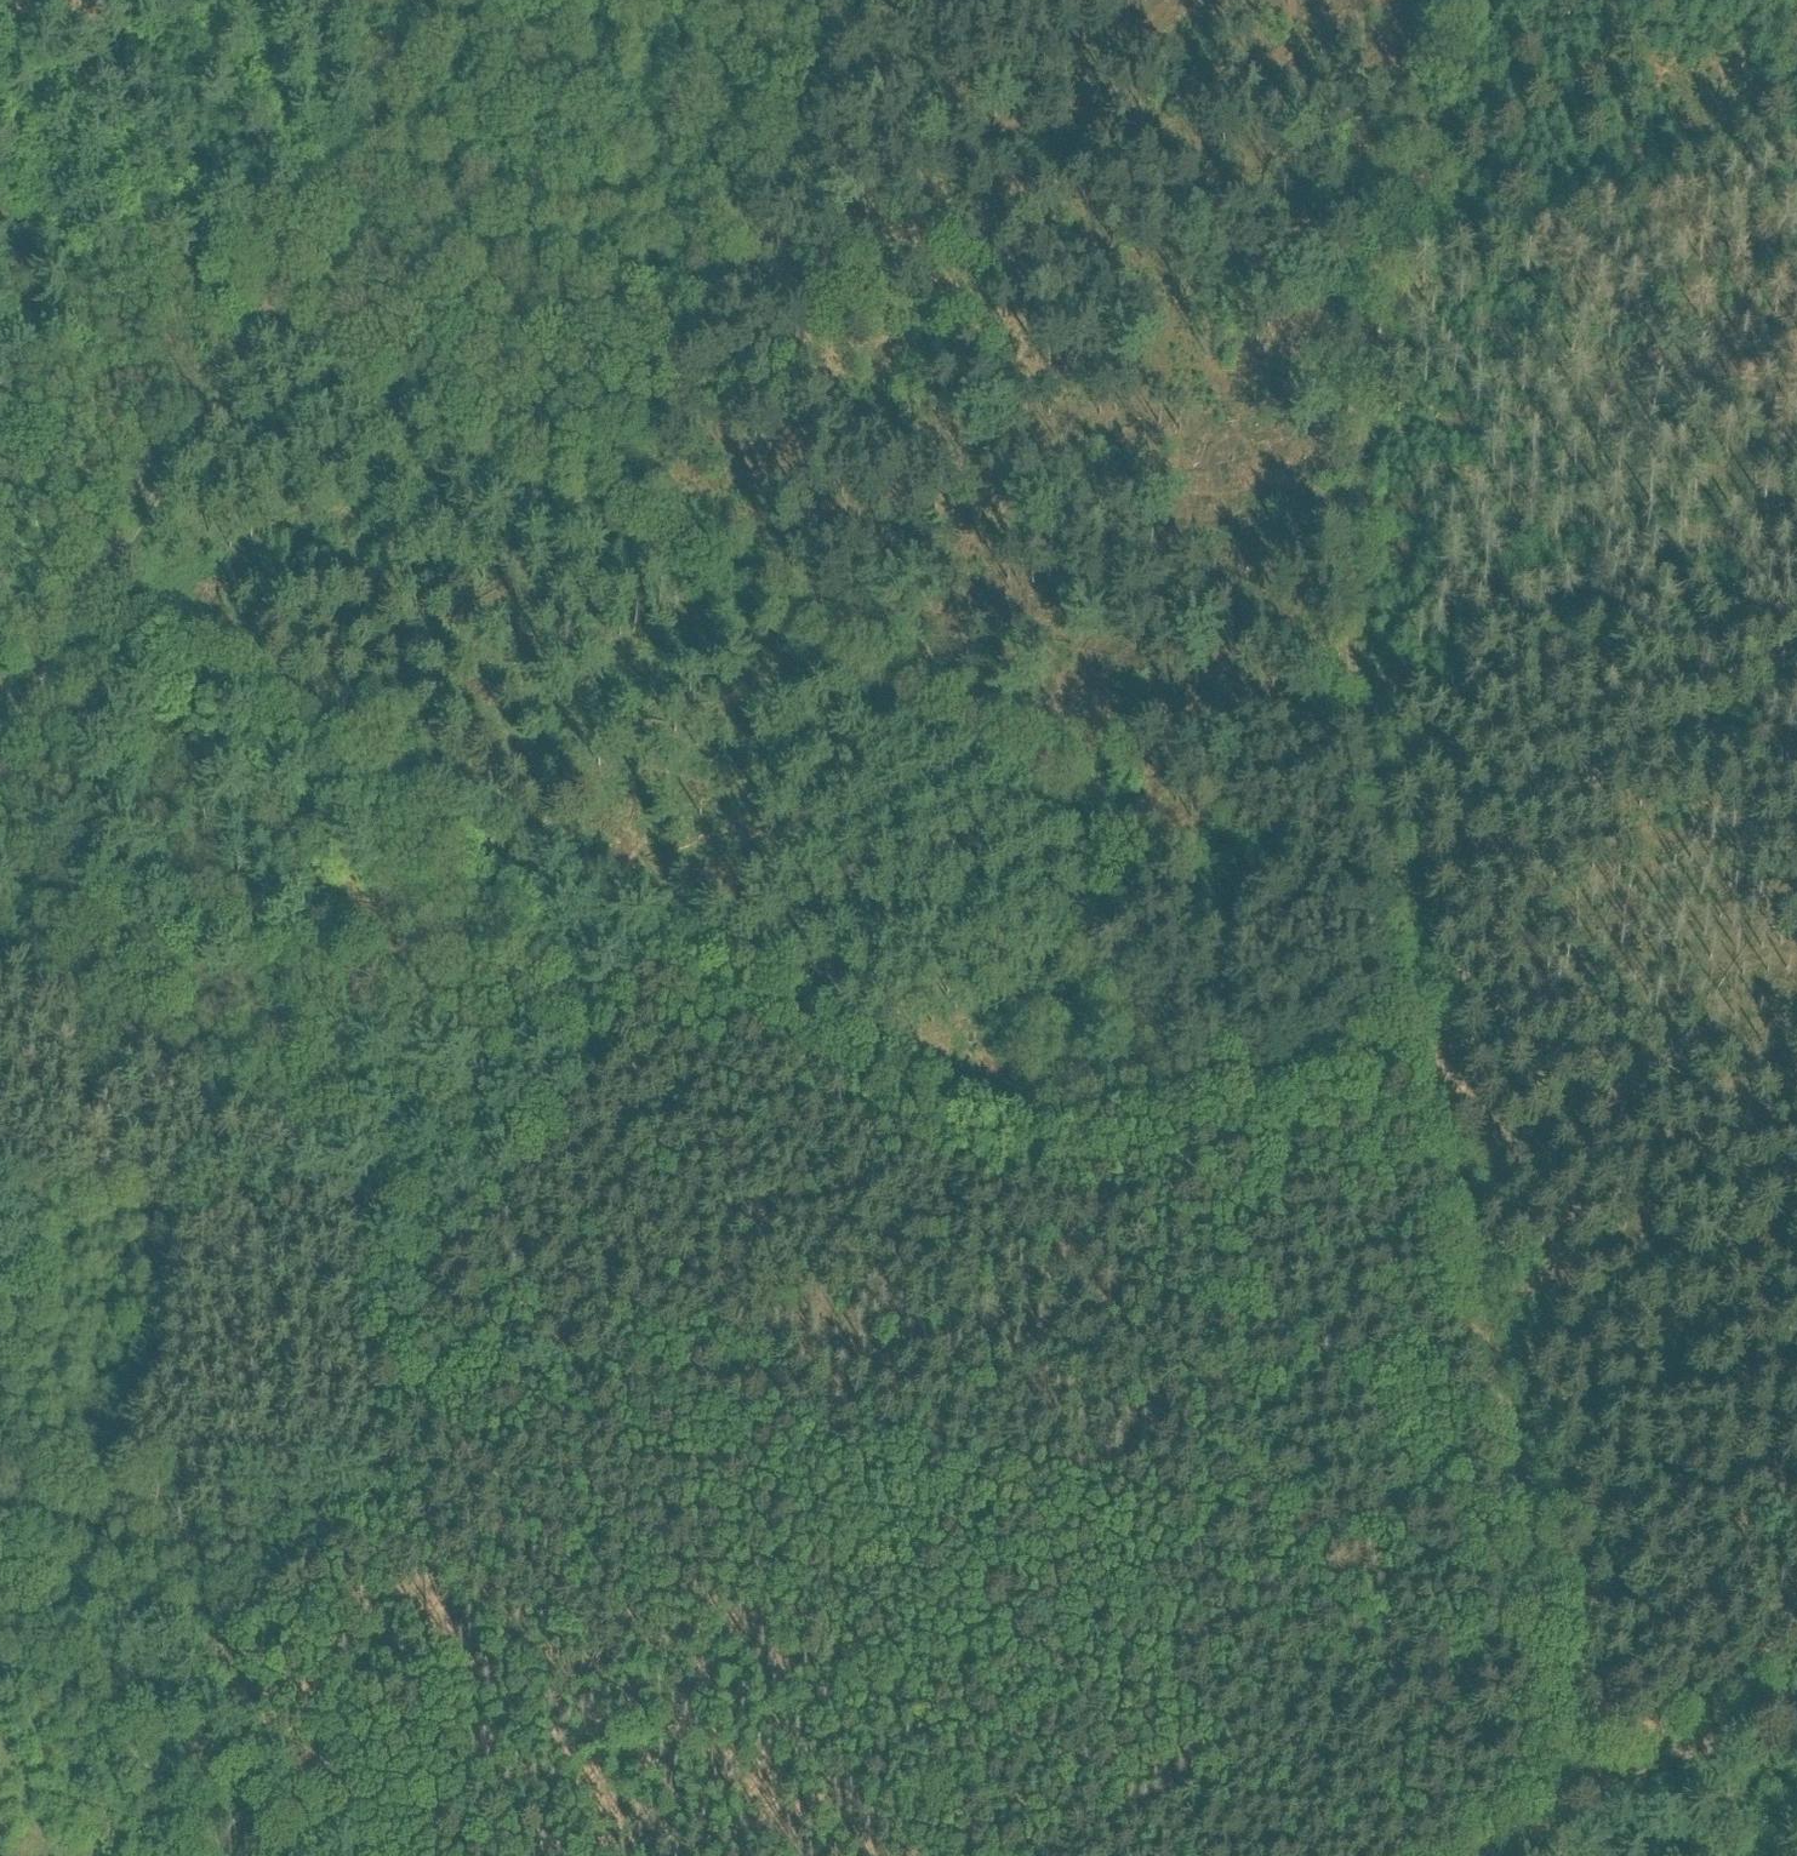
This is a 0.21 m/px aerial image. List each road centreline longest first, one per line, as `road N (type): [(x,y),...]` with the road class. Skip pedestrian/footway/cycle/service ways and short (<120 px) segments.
road 1 (track): [(1565,1797),(1383,857)]
road 2 (track): [(1383,857),(1355,608),(1362,415),(1387,273),(1482,0)]
road 3 (track): [(57,652),(302,246)]
road 4 (track): [(0,1618),(225,1855)]
road 5 (track): [(302,246),(453,0)]
road 6 (track): [(1565,1797),(1796,1705)]

